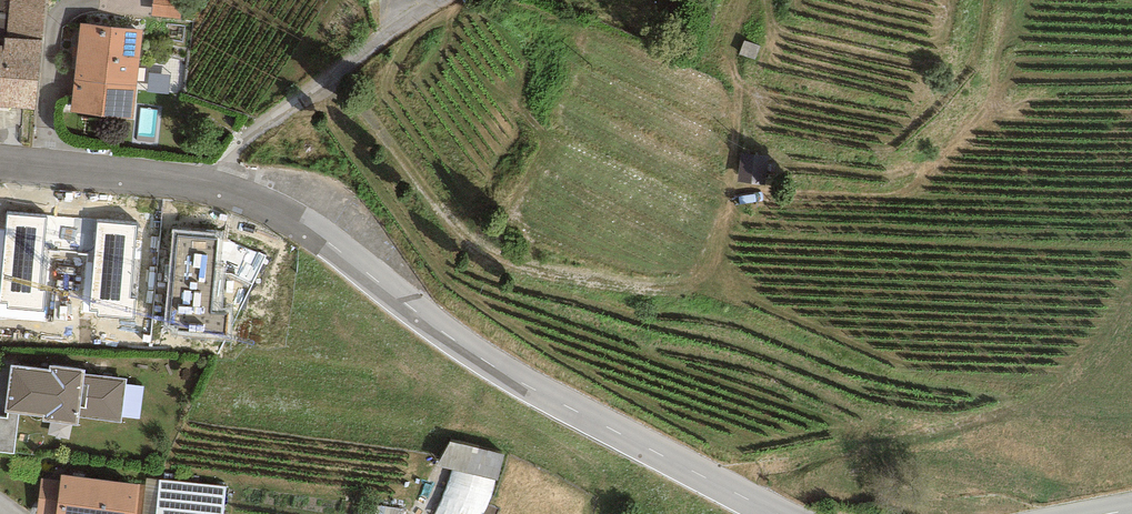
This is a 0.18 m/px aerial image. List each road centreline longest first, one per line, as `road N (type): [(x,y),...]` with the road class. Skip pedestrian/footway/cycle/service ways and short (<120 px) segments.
road 1 (tertiary): [(0,168),(219,190),(271,209),(325,239),(456,344),(779,513)]
road 2 (track): [(219,190),(234,148),(260,126),(447,0)]

